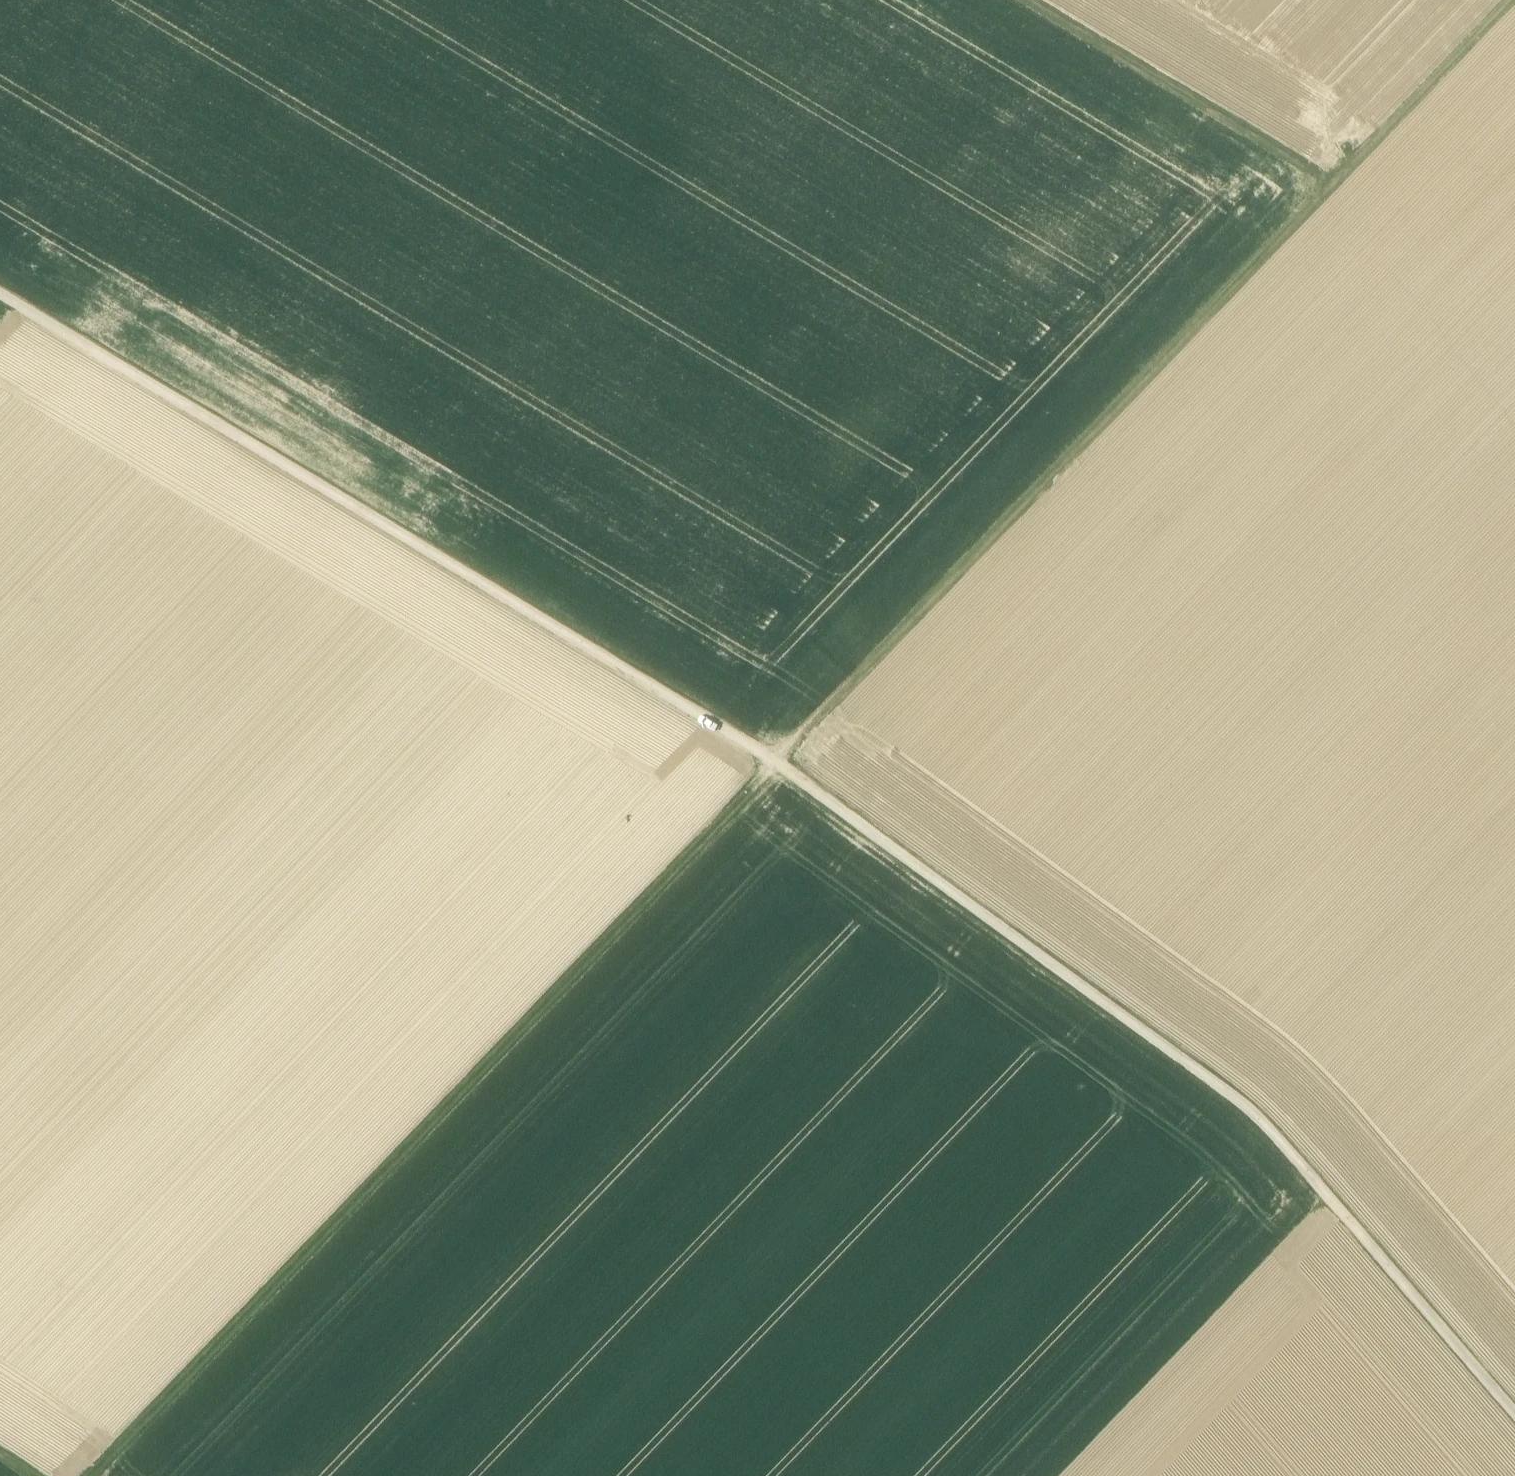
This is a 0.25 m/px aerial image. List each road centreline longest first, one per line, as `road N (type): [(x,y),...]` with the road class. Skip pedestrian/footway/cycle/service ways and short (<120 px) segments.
road 1 (track): [(90,1475),(1510,0)]
road 2 (track): [(1514,1413),(1252,1111),(776,763),(0,295)]
road 3 (track): [(1332,186),(1026,0)]

